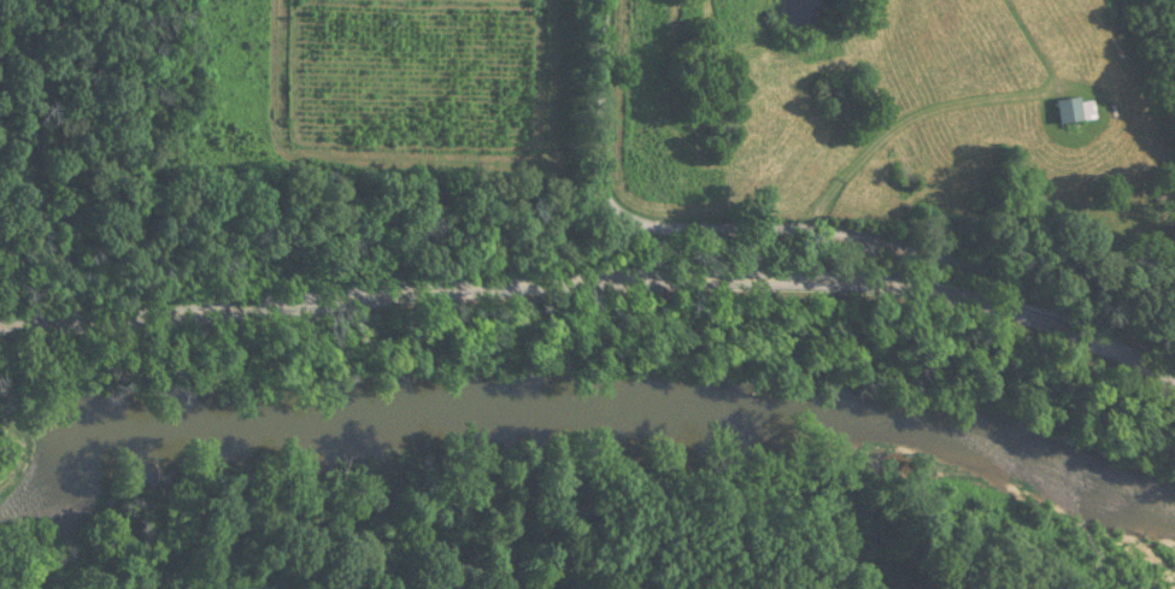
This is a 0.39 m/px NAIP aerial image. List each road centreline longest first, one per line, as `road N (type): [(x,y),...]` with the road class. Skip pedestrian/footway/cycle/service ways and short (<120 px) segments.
road 1 (primary): [(0,320),(82,320),(468,282),(813,273),(936,287),(1076,329),(1174,373)]
road 2 (residential): [(1076,329),(1017,273),(894,240),(642,224),(609,205),(600,142),(605,0)]

